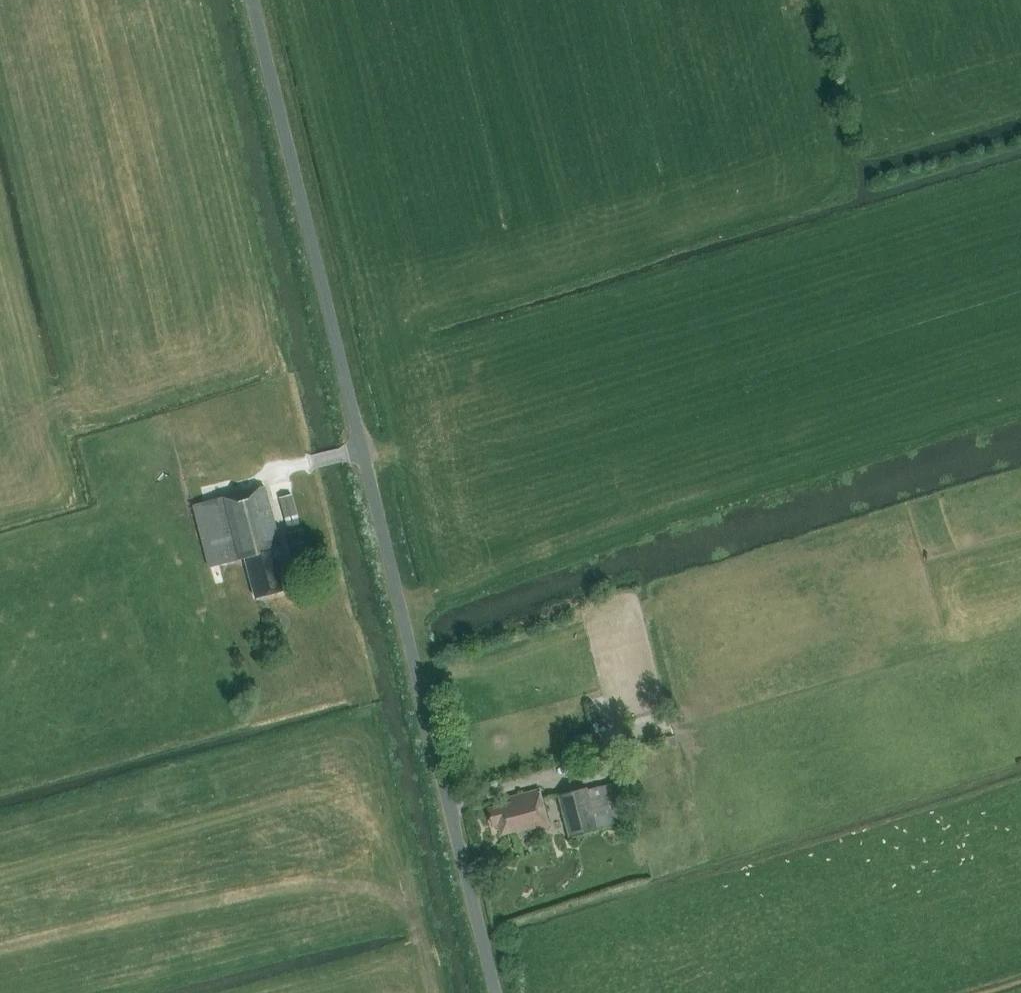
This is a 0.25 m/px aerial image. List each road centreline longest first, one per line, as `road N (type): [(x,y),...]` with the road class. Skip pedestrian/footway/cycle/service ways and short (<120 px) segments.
road 1 (unclassified): [(497,992),(253,0)]

